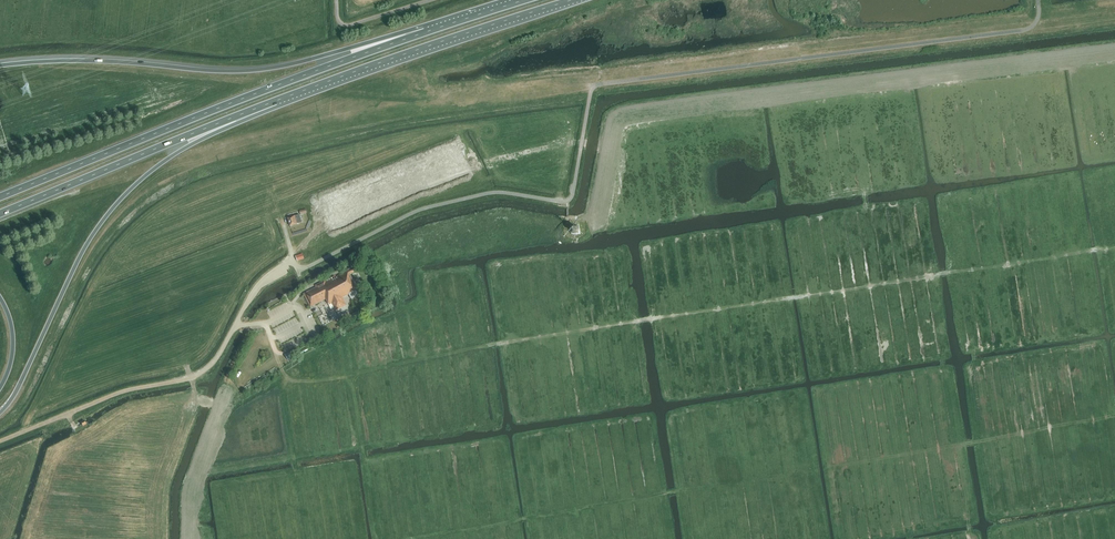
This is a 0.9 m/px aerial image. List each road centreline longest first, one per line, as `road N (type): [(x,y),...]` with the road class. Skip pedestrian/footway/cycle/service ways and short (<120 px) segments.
road 1 (trunk): [(458,21),(0,197)]
road 2 (trunk): [(458,21),(245,71),(112,61),(0,66)]
road 3 (trunk): [(0,414),(83,251),(120,199),(170,157),(276,101)]
road 4 (trunk): [(276,101),(573,0)]
road 5 (trunk): [(0,214),(276,101)]
road 6 (unclassified): [(234,326),(217,358),(191,378),(123,391),(0,442)]

